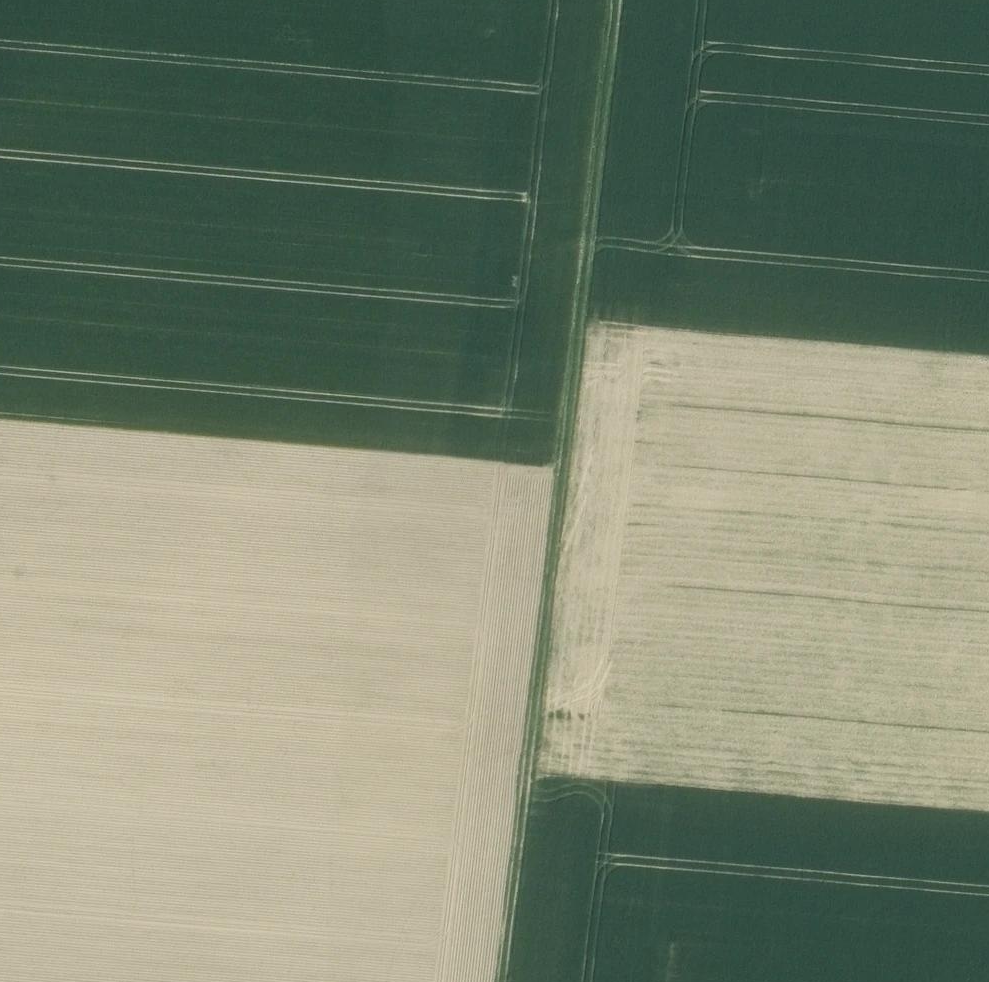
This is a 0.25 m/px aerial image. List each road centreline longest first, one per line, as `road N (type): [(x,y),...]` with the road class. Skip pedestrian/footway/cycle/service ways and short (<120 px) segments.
road 1 (track): [(616,0),(501,981)]

